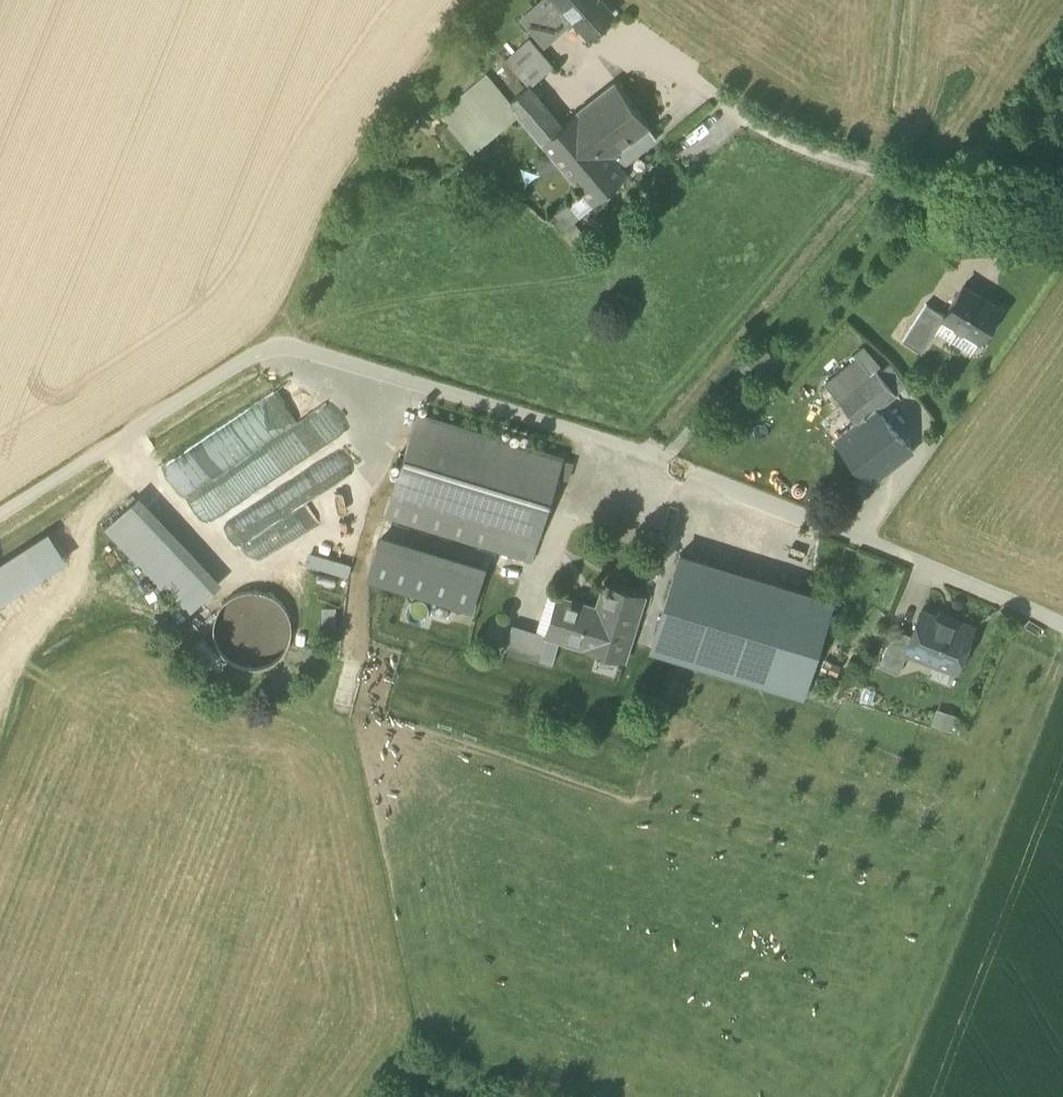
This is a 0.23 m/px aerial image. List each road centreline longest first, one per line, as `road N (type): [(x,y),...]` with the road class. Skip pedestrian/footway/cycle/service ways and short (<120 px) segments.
road 1 (unclassified): [(275,343),(678,469),(1062,625)]
road 2 (track): [(275,343),(0,518)]

